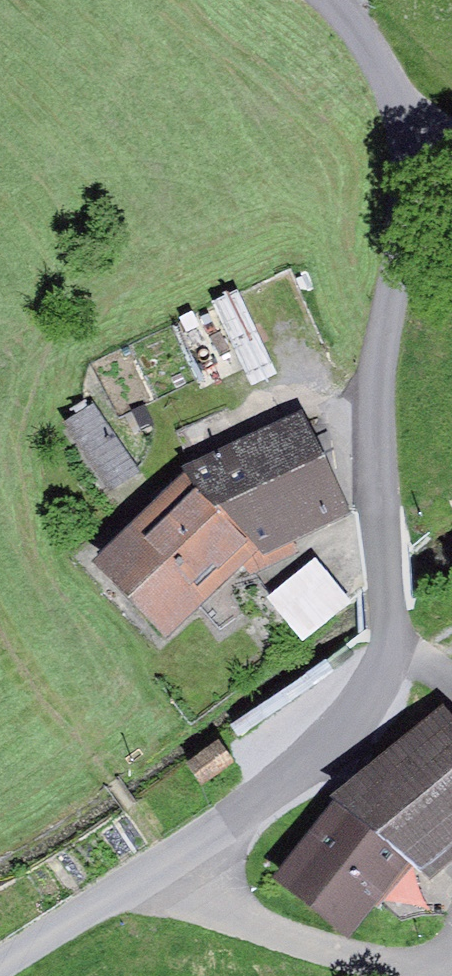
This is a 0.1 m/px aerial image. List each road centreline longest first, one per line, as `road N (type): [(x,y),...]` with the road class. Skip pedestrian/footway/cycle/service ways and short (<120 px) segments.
road 1 (residential): [(0,973),(288,785),(355,719),(388,639)]
road 2 (residential): [(386,578),(380,473),(389,250)]
road 3 (residential): [(389,250),(405,117),(336,0)]

